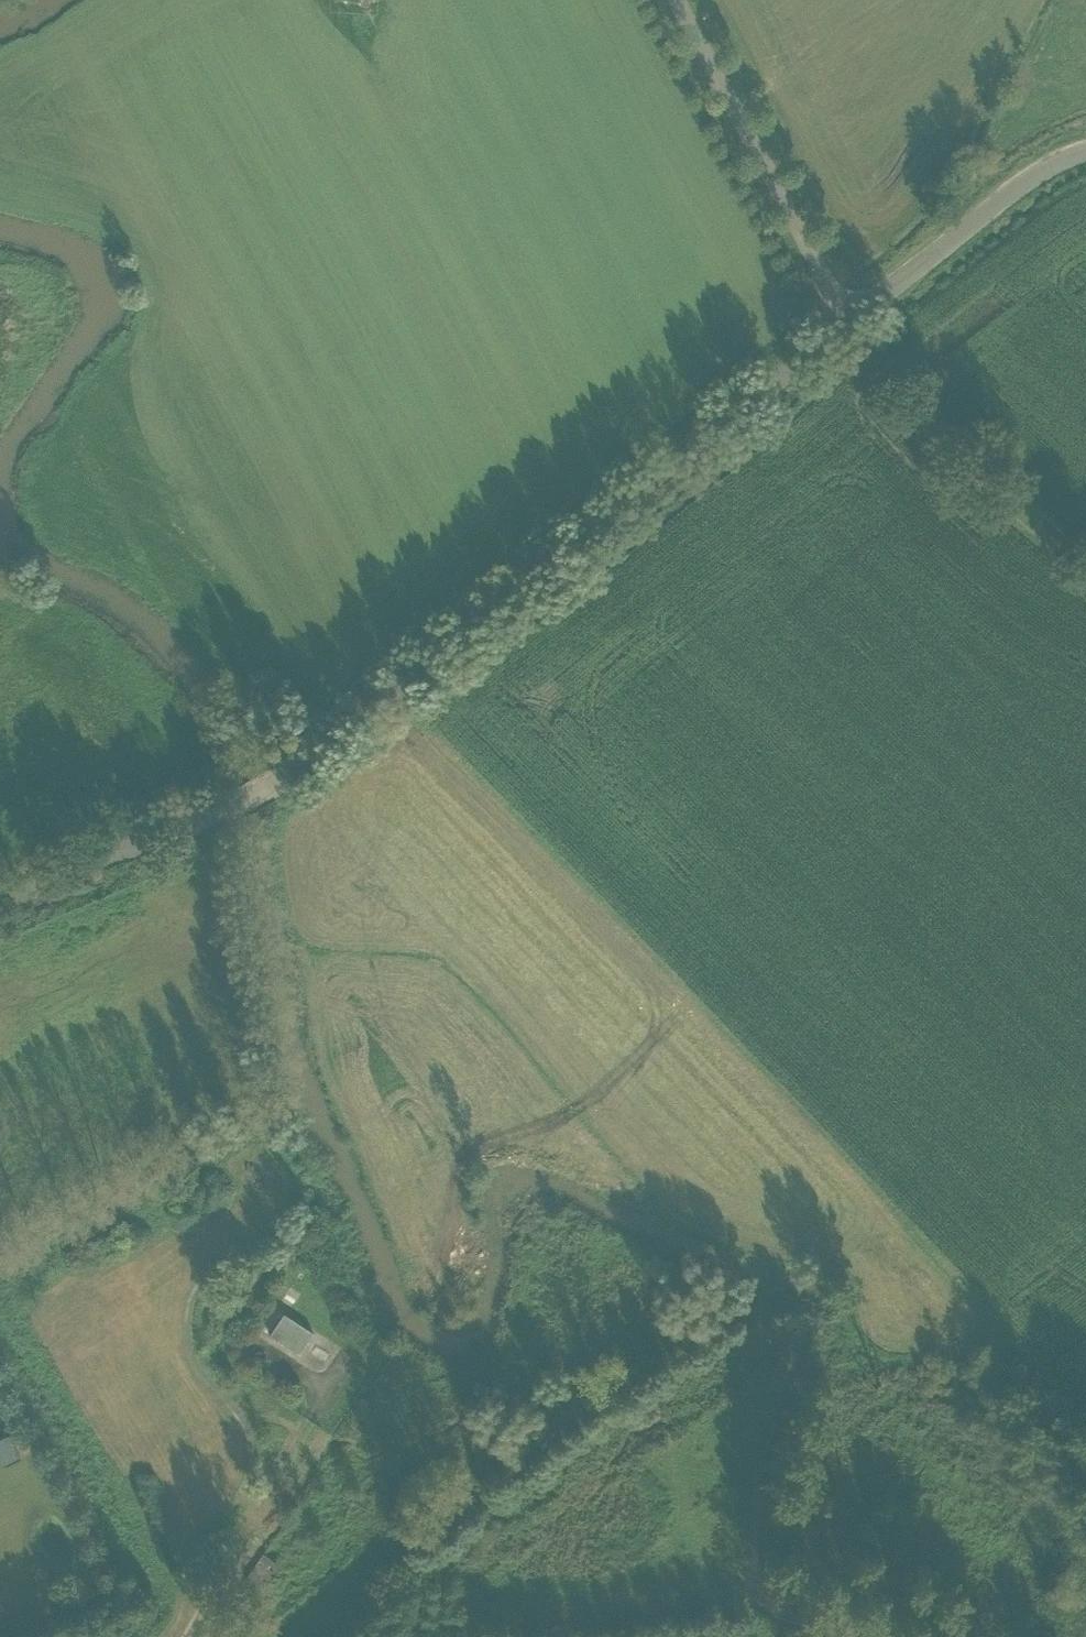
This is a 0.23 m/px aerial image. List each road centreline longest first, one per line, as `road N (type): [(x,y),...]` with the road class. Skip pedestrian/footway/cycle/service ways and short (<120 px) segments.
road 1 (unclassified): [(0,901),(237,805),(289,773),(848,322)]
road 2 (unclassified): [(848,322),(676,0)]
road 3 (track): [(848,322),(867,365),(924,433),(1051,552),(1085,574)]
road 4 (residential): [(848,322),(995,194),(1085,148)]
road 5 (track): [(302,1431),(184,1636)]

